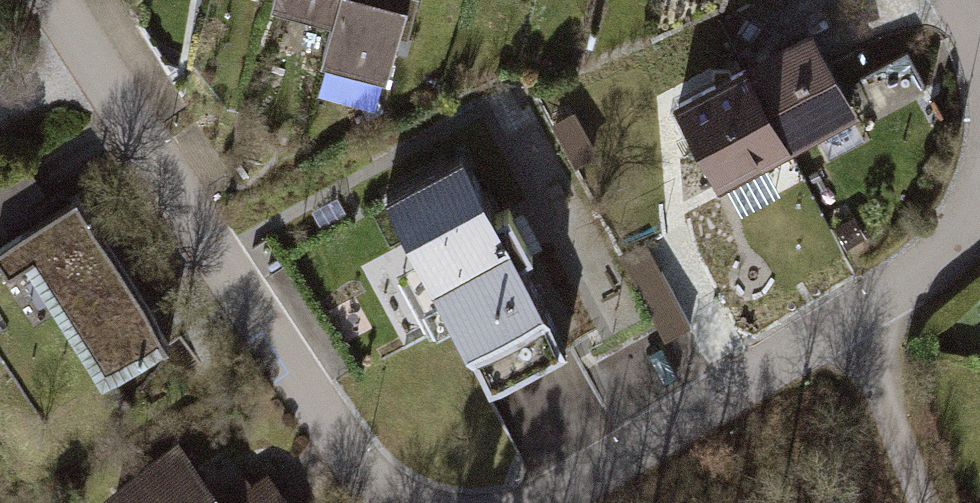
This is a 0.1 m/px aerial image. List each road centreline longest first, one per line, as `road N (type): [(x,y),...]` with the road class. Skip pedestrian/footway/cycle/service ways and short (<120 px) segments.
road 1 (residential): [(40,0),(357,475),(393,502)]
road 2 (residential): [(553,502),(919,268),(979,200)]
road 3 (track): [(842,322),(917,502)]

